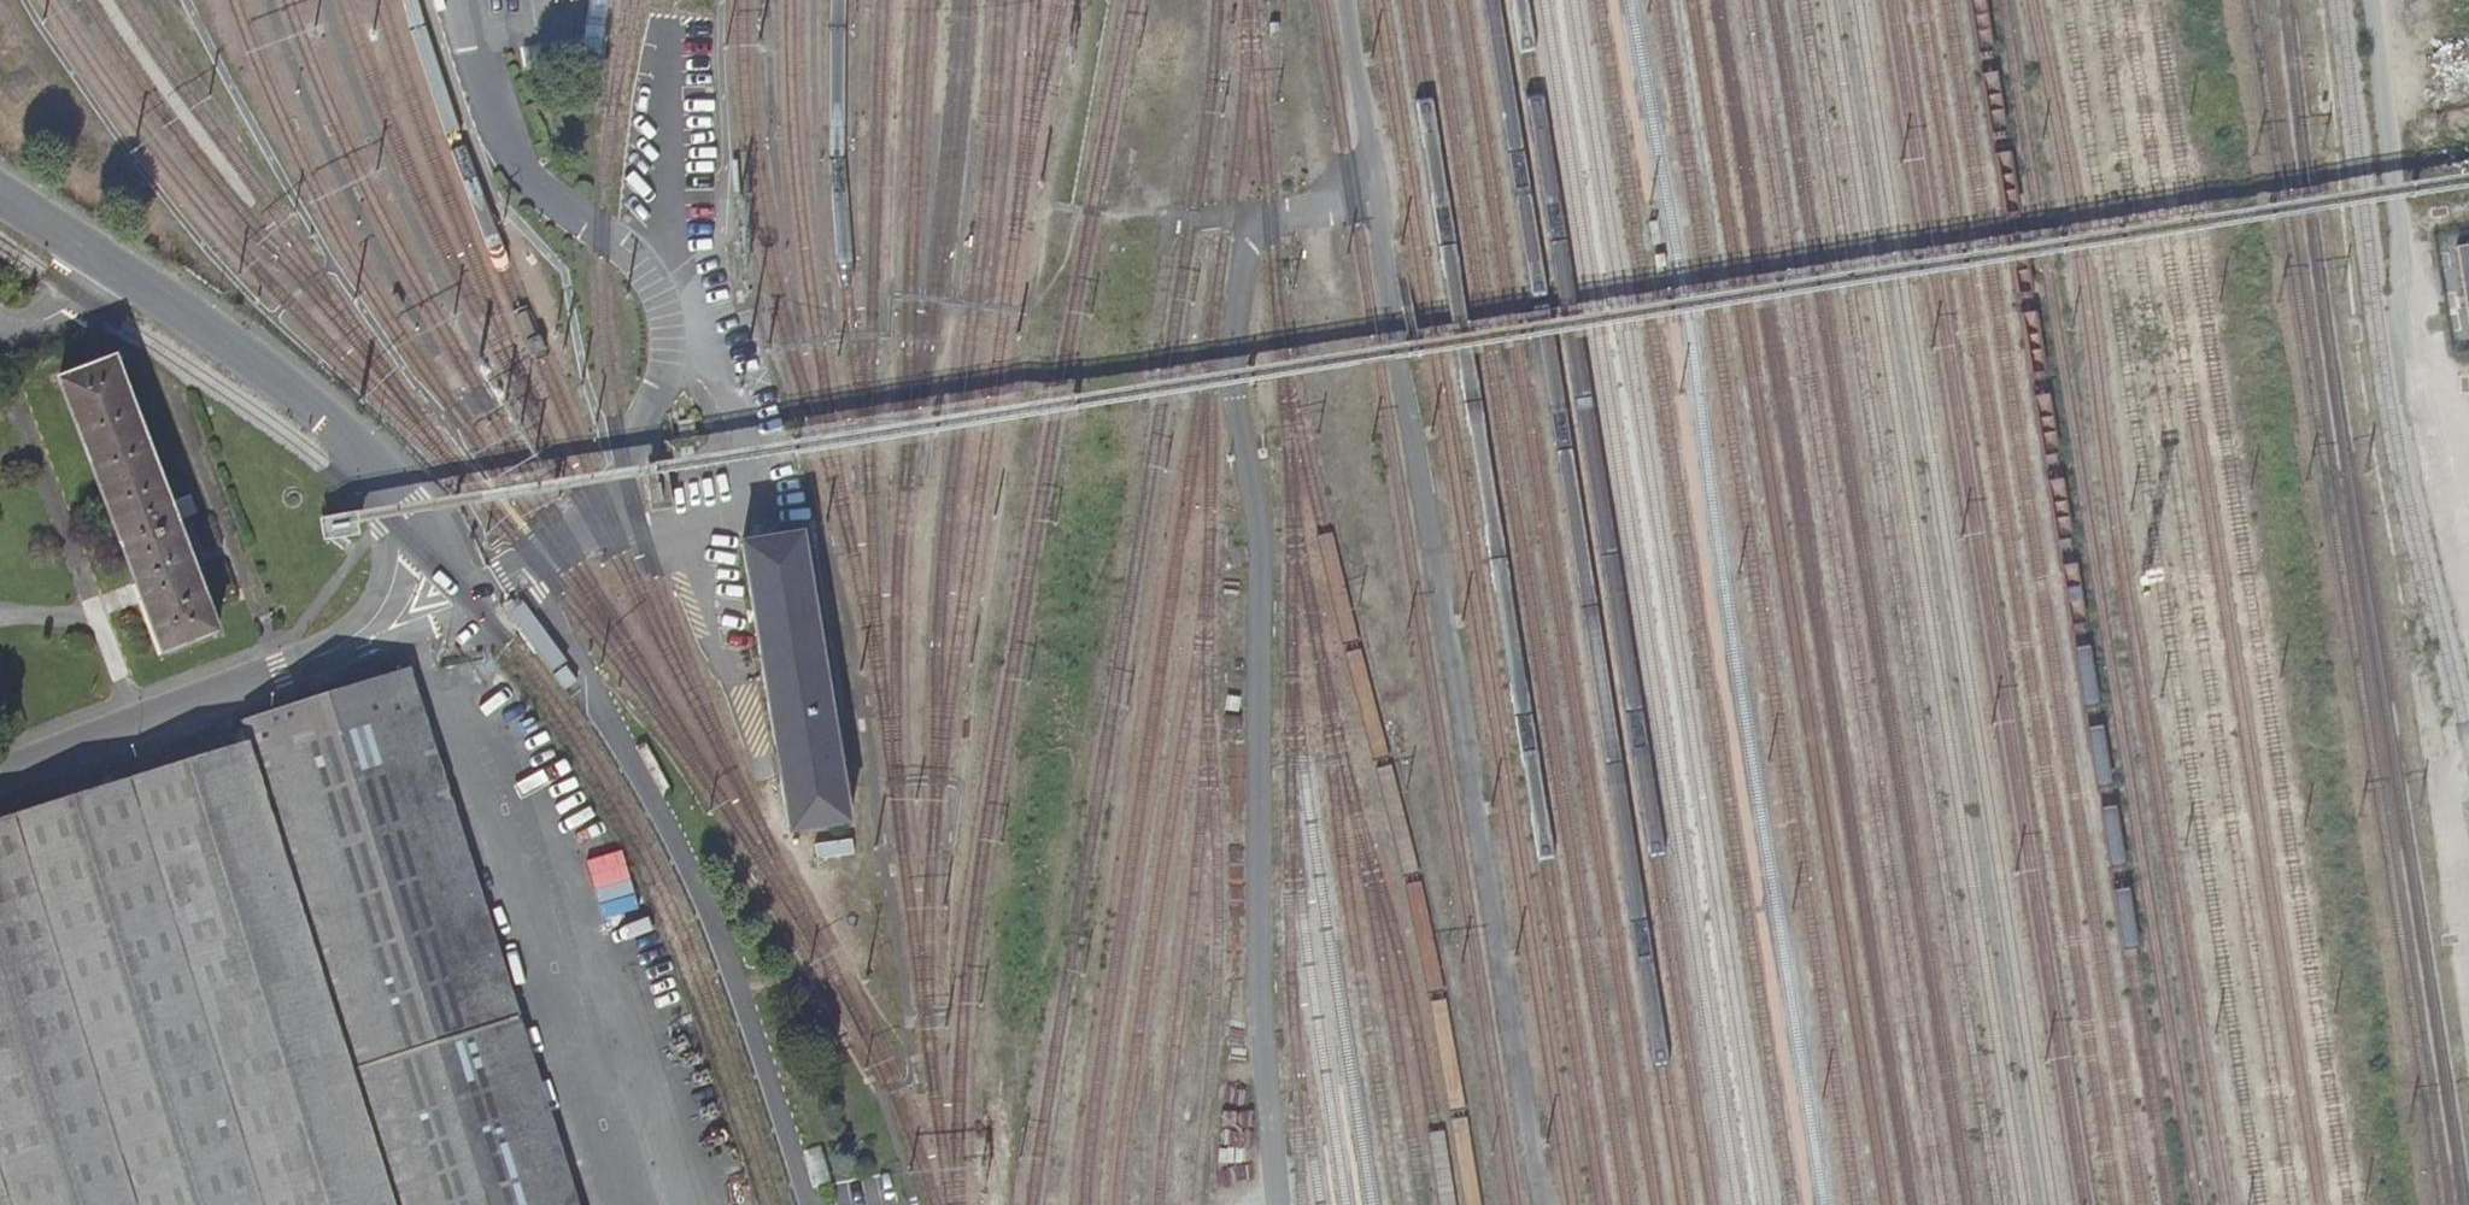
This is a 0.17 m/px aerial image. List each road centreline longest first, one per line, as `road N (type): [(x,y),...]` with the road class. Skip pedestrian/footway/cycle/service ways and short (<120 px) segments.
road 1 (unclassified): [(0,194),(288,395),(385,476),(405,501),(422,551),(423,593)]
road 2 (unclassified): [(0,772),(397,623),(423,593)]

